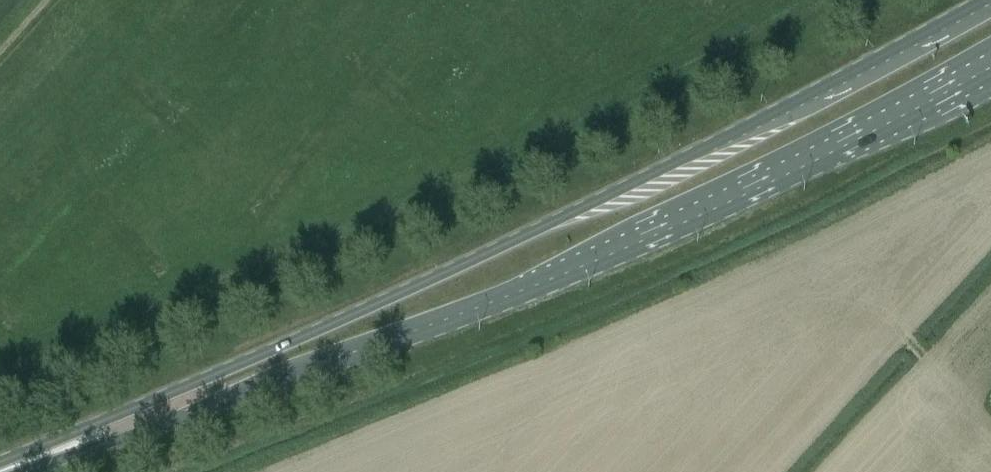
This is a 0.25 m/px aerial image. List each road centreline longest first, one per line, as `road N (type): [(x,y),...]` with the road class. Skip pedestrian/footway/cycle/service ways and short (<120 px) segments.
road 1 (primary): [(982,0),(820,88),(94,436)]
road 2 (primary): [(94,436),(274,380),(554,274),(860,132),(990,60)]

